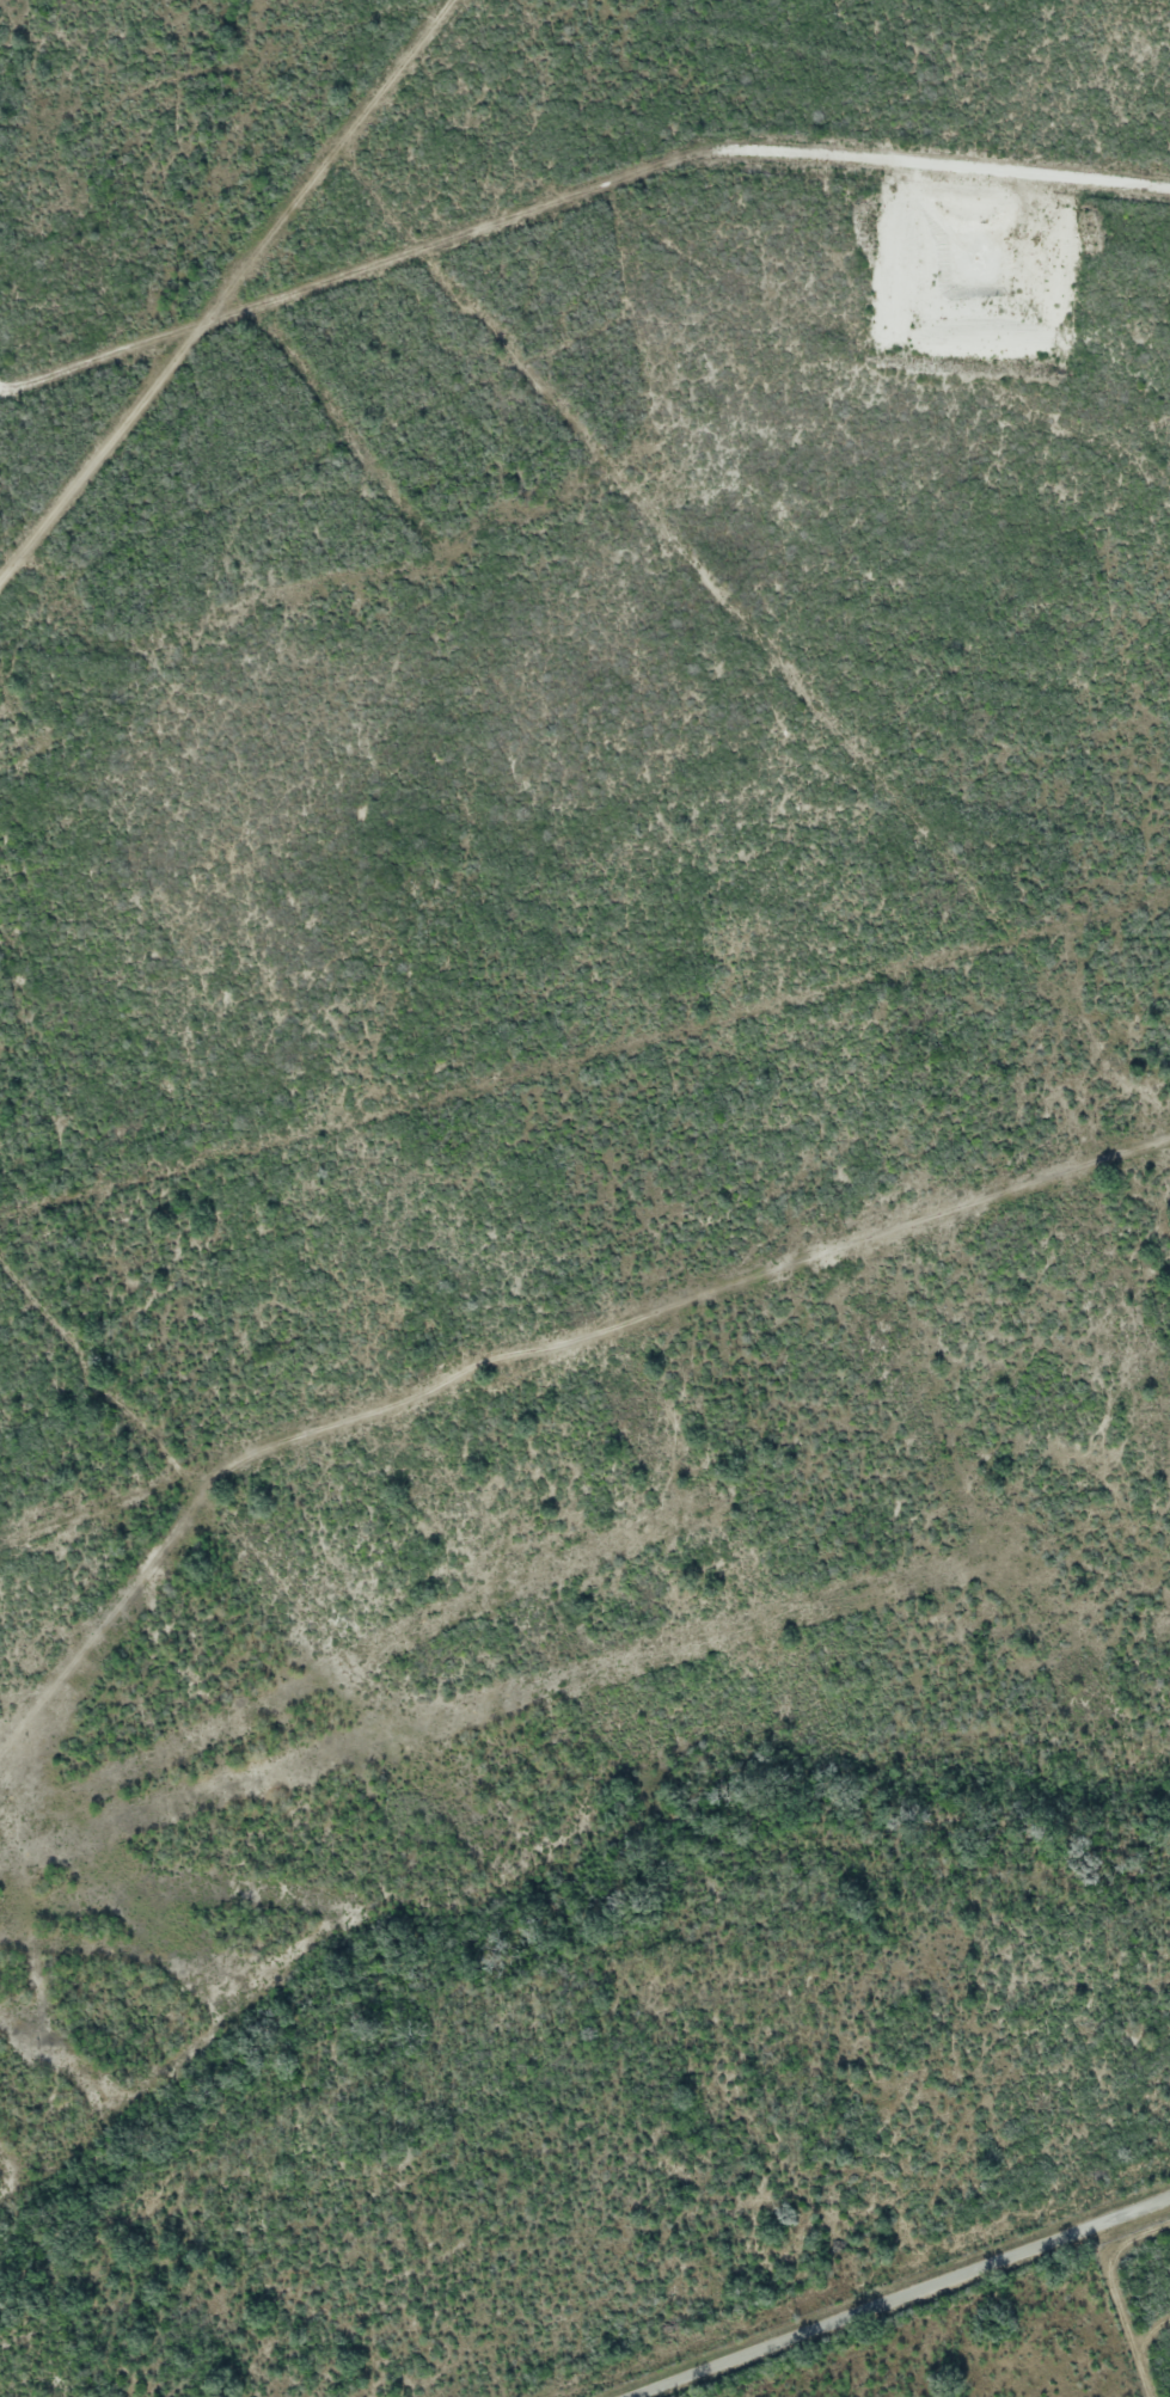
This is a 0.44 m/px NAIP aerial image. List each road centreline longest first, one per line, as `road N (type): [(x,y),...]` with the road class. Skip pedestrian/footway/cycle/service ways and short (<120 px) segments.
road 1 (residential): [(652,2396),(1169,2203)]

